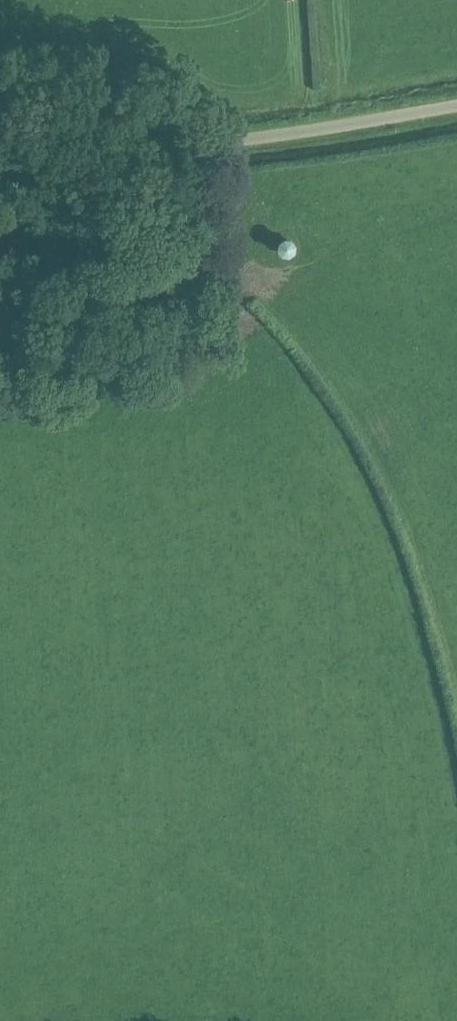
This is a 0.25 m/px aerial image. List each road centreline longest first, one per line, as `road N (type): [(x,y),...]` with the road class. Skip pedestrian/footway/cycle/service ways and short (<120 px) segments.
road 1 (unclassified): [(0,162),(328,130),(456,106)]

